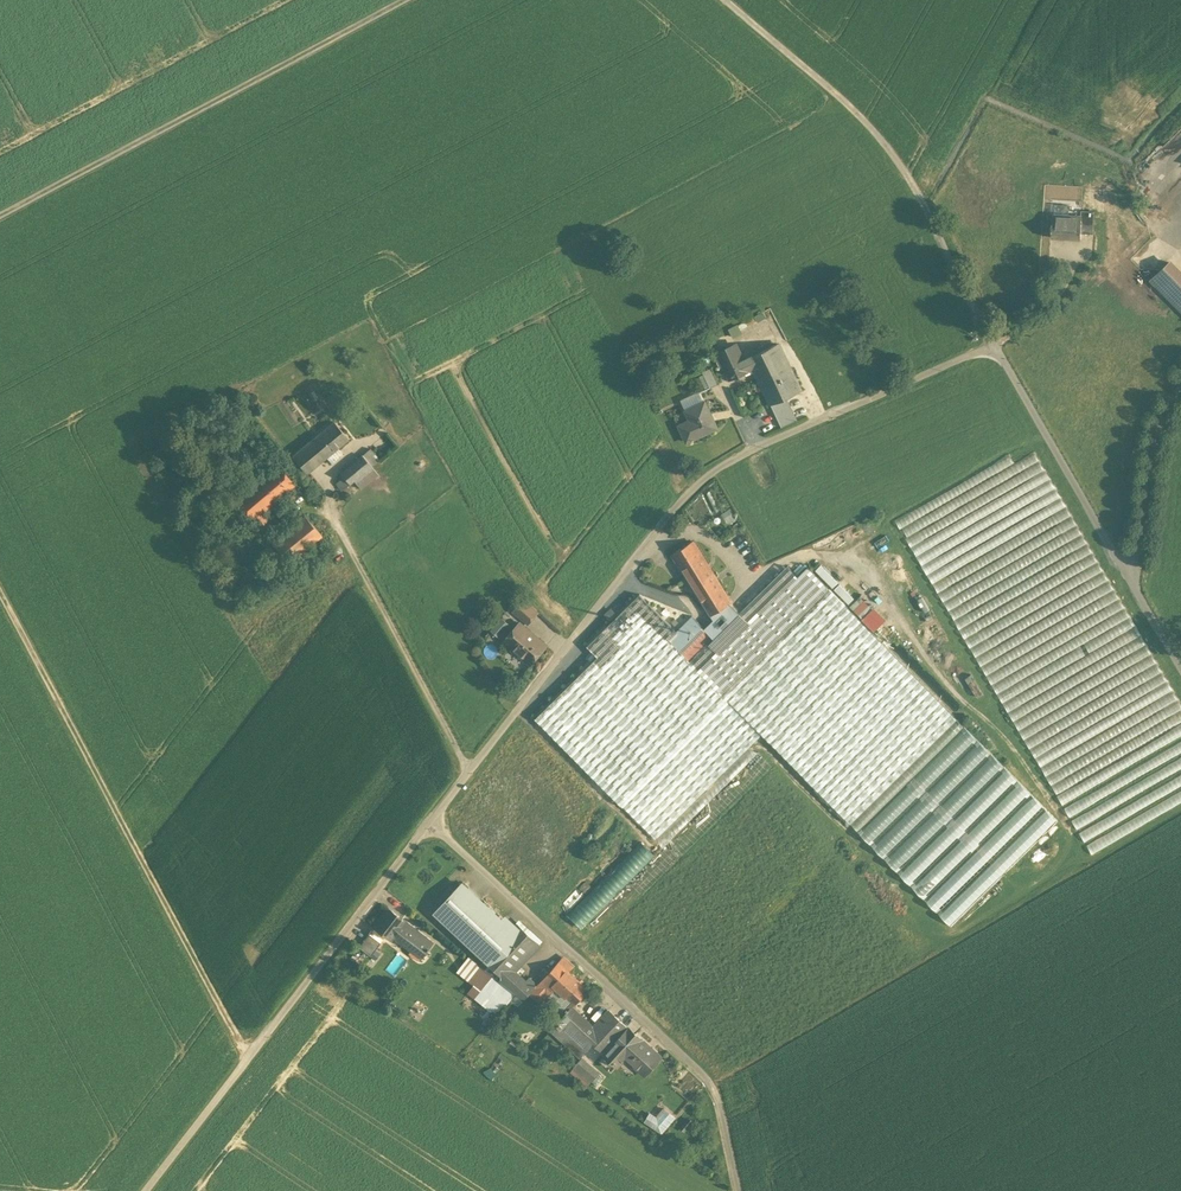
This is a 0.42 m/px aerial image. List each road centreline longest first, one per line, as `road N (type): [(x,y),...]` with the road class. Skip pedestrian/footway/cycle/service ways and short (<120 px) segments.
road 1 (unclassified): [(1180,662),(993,346),(711,471),(678,500),(431,824)]
road 2 (track): [(251,1058),(0,591)]
road 3 (unclassified): [(431,824),(145,1190)]
road 4 (track): [(405,0),(0,215)]
road 5 (track): [(729,0),(895,154),(993,346)]
road 6 (residential): [(431,824),(710,1082),(719,1100)]

